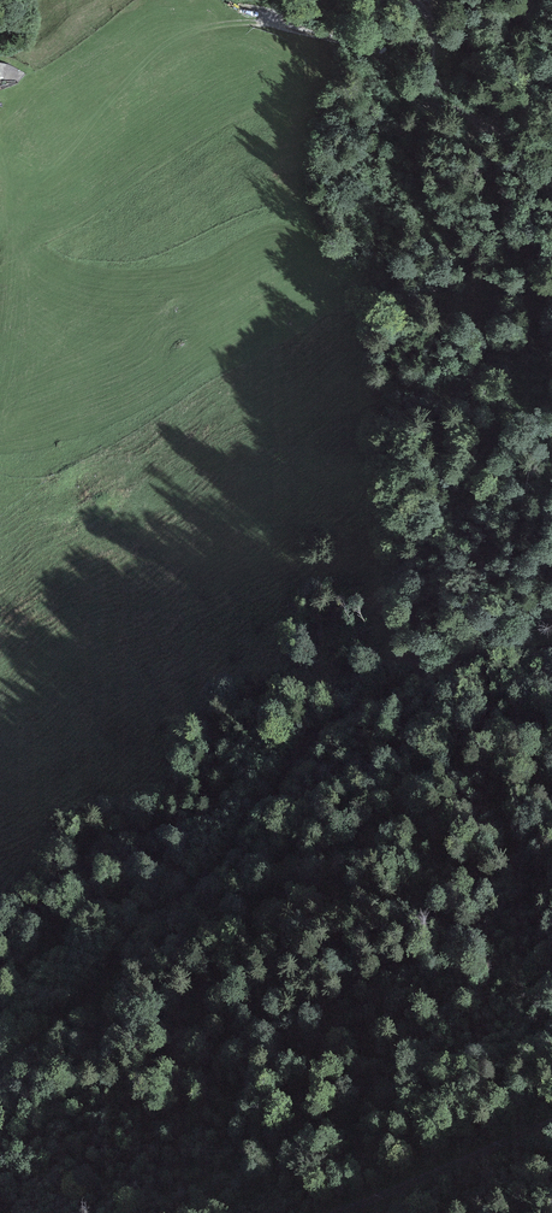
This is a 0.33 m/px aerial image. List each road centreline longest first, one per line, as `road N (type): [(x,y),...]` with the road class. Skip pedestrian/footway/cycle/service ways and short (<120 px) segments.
road 1 (unclassified): [(551,649),(457,655),(332,727),(297,759),(208,877),(140,932),(69,1020),(0,1072)]
road 2 (track): [(508,137),(410,98),(357,44),(268,23),(214,25),(151,53),(6,203)]
road 3 (track): [(551,188),(528,172),(489,106),(439,85),(433,25),(419,0)]
road 4 (track): [(339,1212),(551,1132)]

